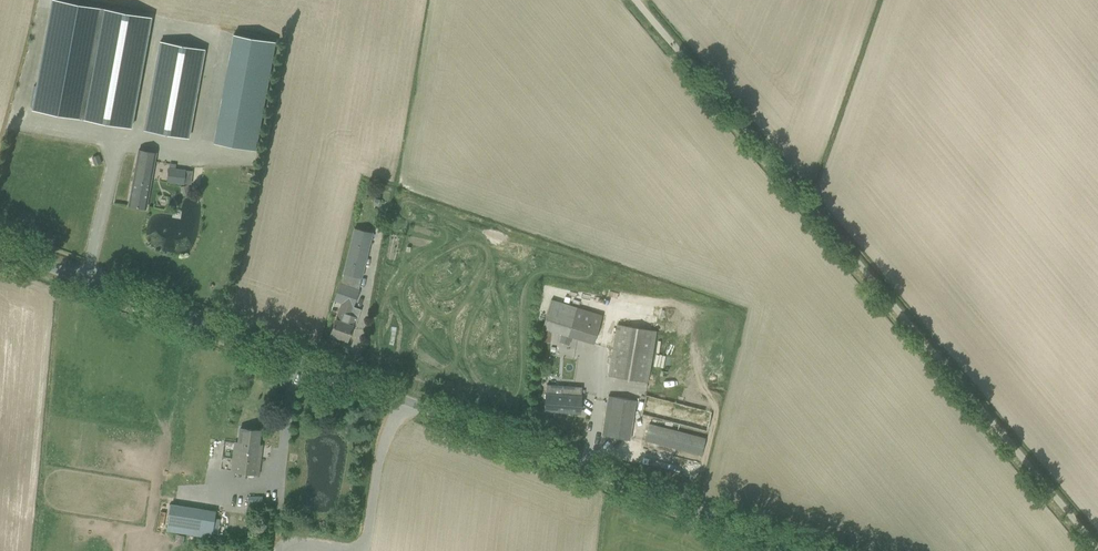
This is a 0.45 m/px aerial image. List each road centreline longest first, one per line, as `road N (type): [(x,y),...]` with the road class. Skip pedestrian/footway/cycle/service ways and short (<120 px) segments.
road 1 (unclassified): [(792,550),(0,253)]
road 2 (track): [(635,0),(1097,550)]

